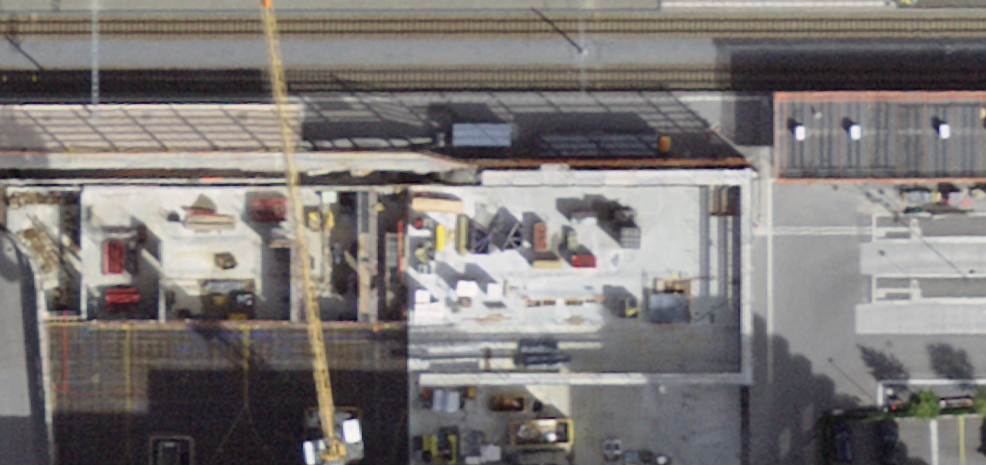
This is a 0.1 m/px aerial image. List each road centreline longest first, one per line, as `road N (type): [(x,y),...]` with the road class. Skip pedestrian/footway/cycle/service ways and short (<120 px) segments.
road 1 (unknown): [(13,313),(721,326)]
road 2 (residential): [(0,287),(13,313),(26,464)]
road 3 (residential): [(721,326),(728,464)]

